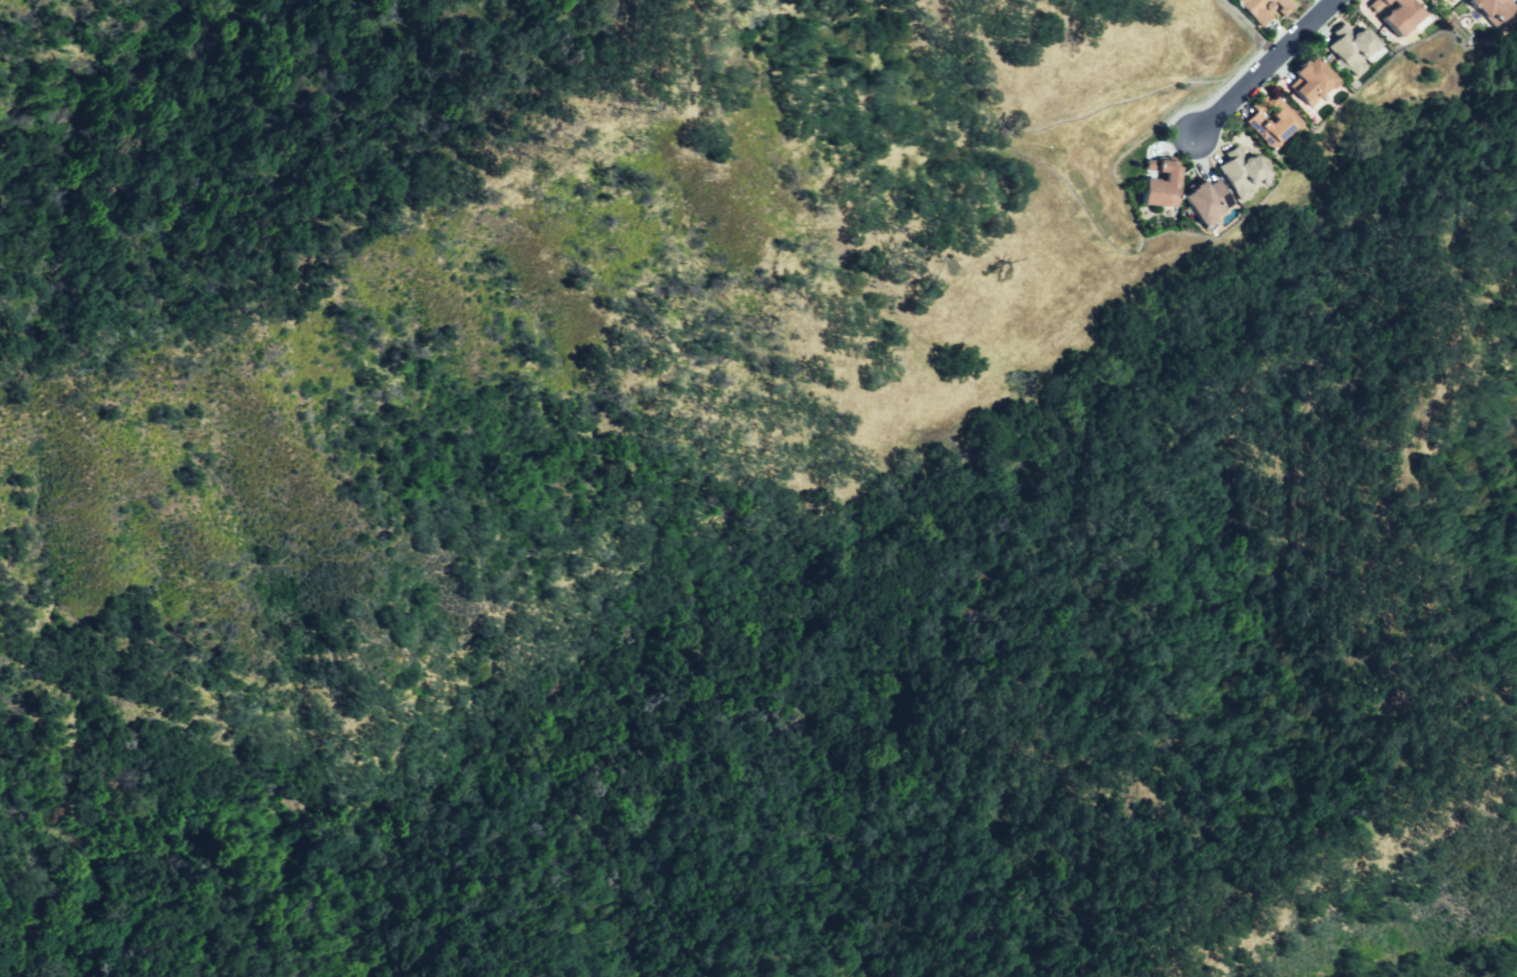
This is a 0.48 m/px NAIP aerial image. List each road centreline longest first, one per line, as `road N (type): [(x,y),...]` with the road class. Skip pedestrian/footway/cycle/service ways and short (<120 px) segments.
road 1 (residential): [(1197,137),(1331,0)]

